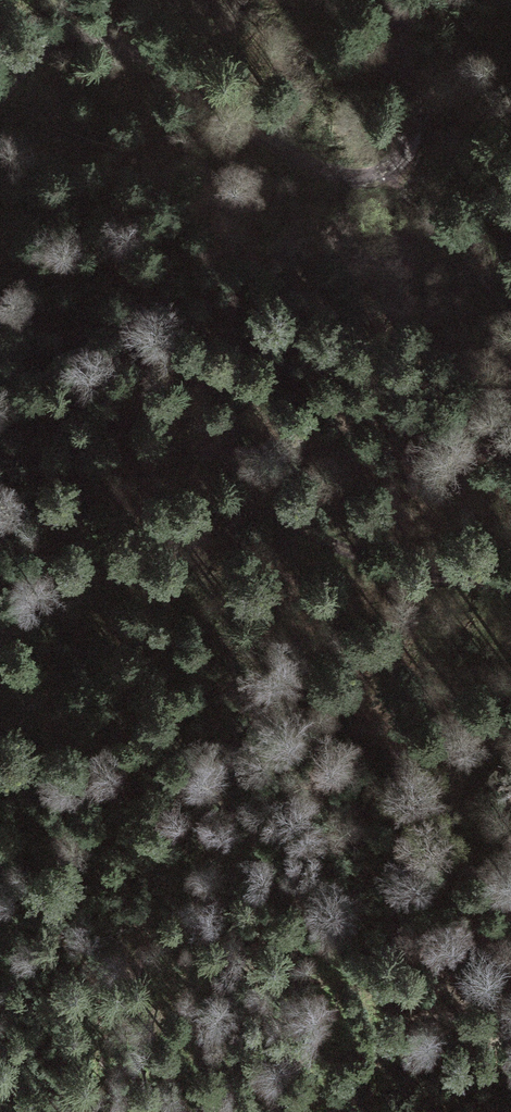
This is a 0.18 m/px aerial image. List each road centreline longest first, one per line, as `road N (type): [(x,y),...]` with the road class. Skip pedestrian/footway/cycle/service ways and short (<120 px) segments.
road 1 (track): [(0,114),(69,50),(106,41),(145,43),(190,67),(244,124),(291,157),(335,174),(384,173),(409,154),(423,113),(398,0)]
road 2 (track): [(0,637),(47,588),(121,537),(213,510),(257,513),(392,565),(510,589)]

